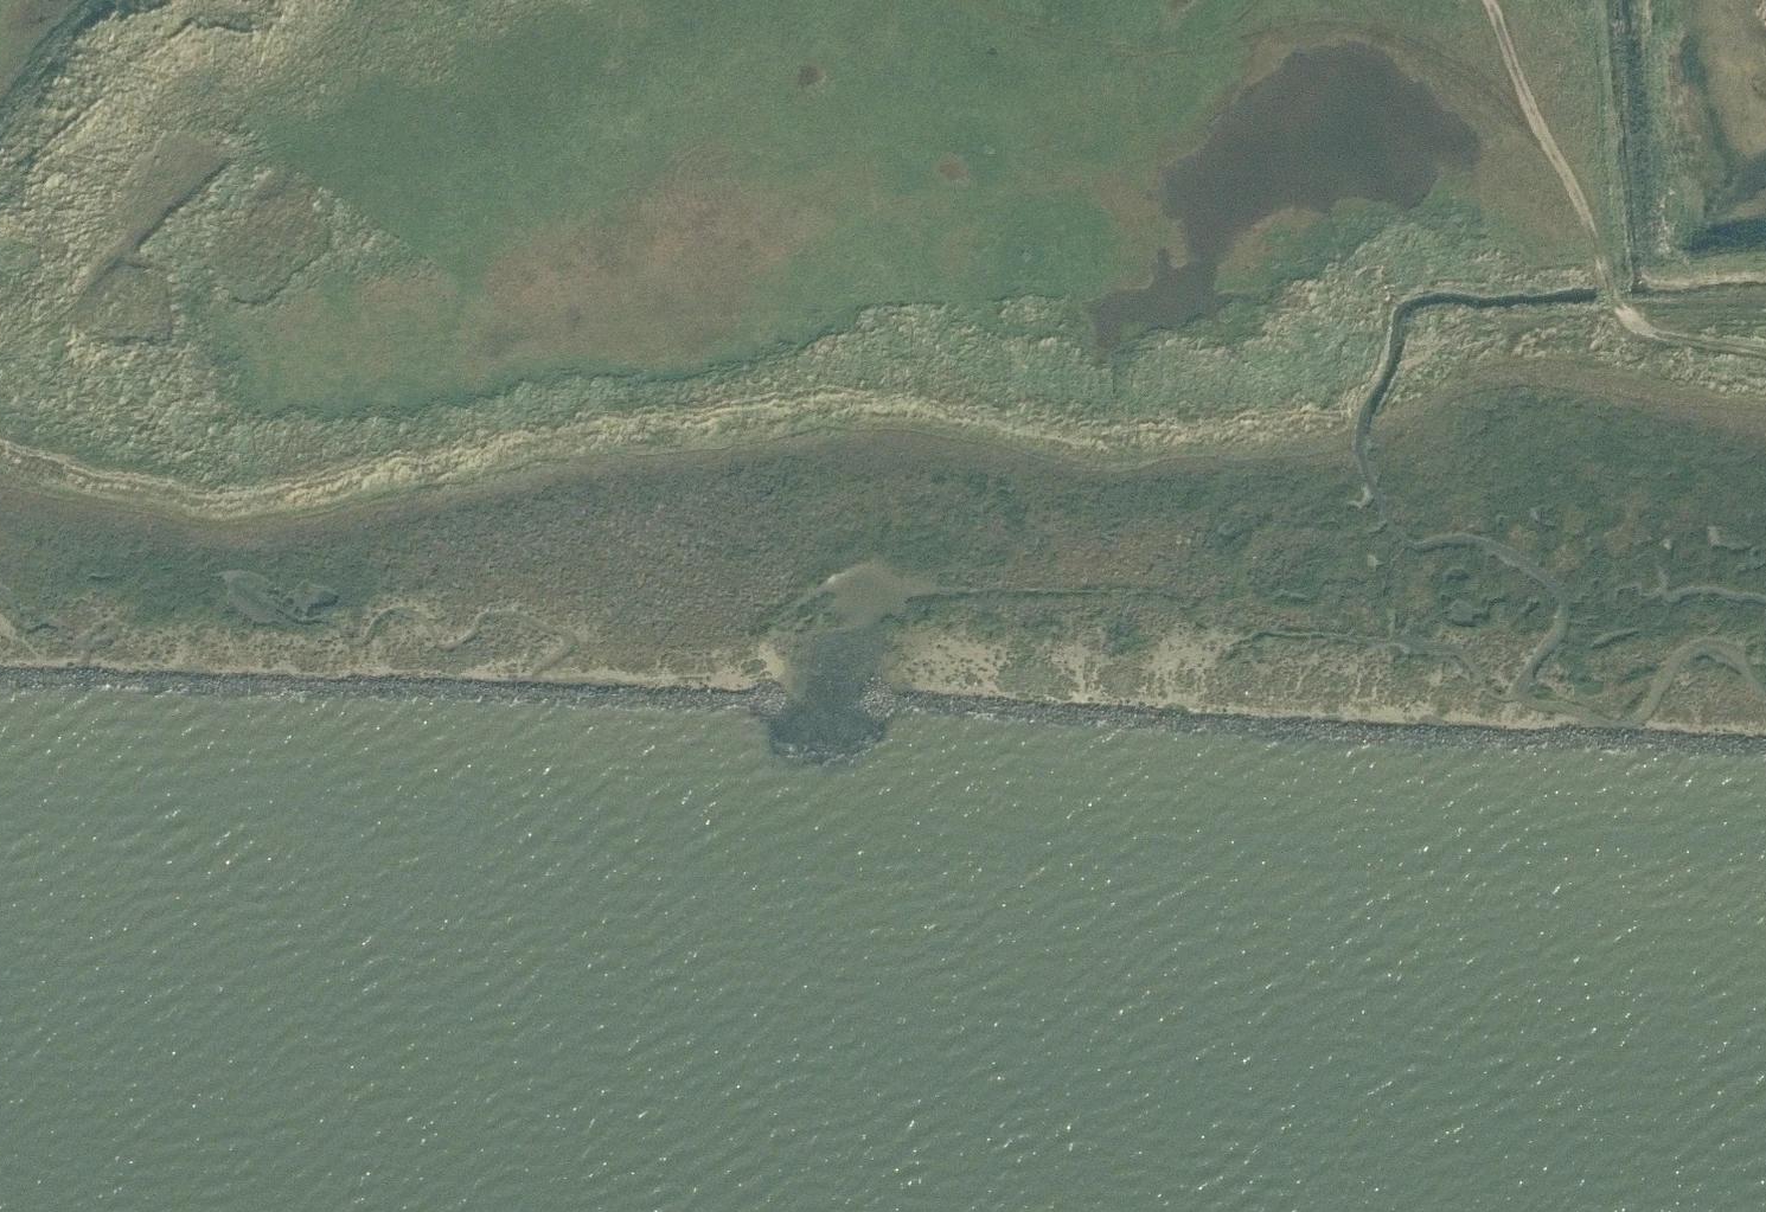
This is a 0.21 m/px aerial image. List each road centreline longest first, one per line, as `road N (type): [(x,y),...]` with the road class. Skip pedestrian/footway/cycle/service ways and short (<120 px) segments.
road 1 (track): [(1765,350),(1633,329),(1613,304)]

